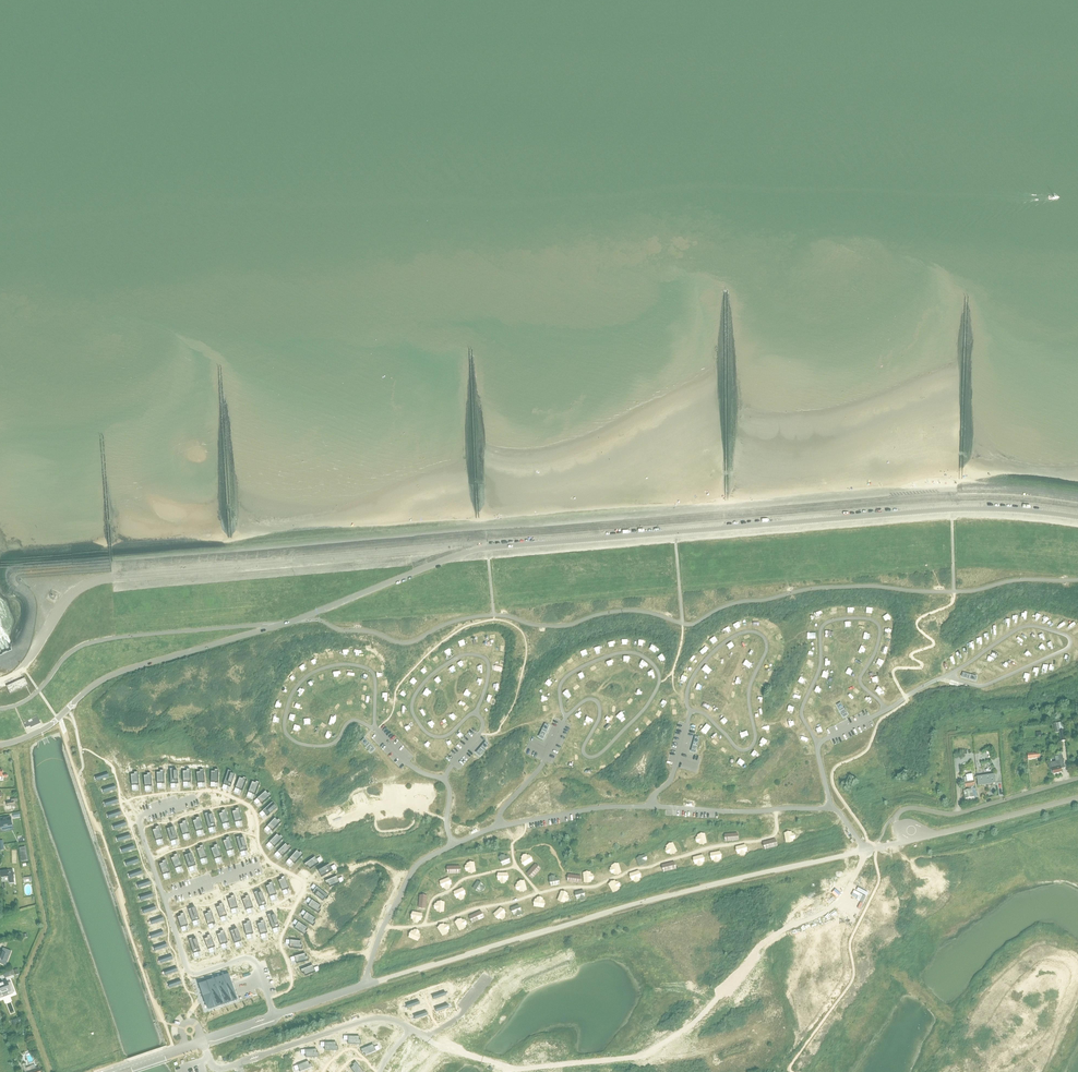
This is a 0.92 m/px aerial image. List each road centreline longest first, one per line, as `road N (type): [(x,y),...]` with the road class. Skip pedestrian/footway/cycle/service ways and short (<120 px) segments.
road 1 (unclassified): [(0,745),(50,726),(109,677),(257,635),(474,550),(951,509),(1077,517)]
road 2 (unclassified): [(1077,778),(956,813),(905,809),(895,821),(902,829)]
road 3 (unclassified): [(108,1071),(260,1021)]
road 4 (unclassified): [(937,834),(1077,798)]

